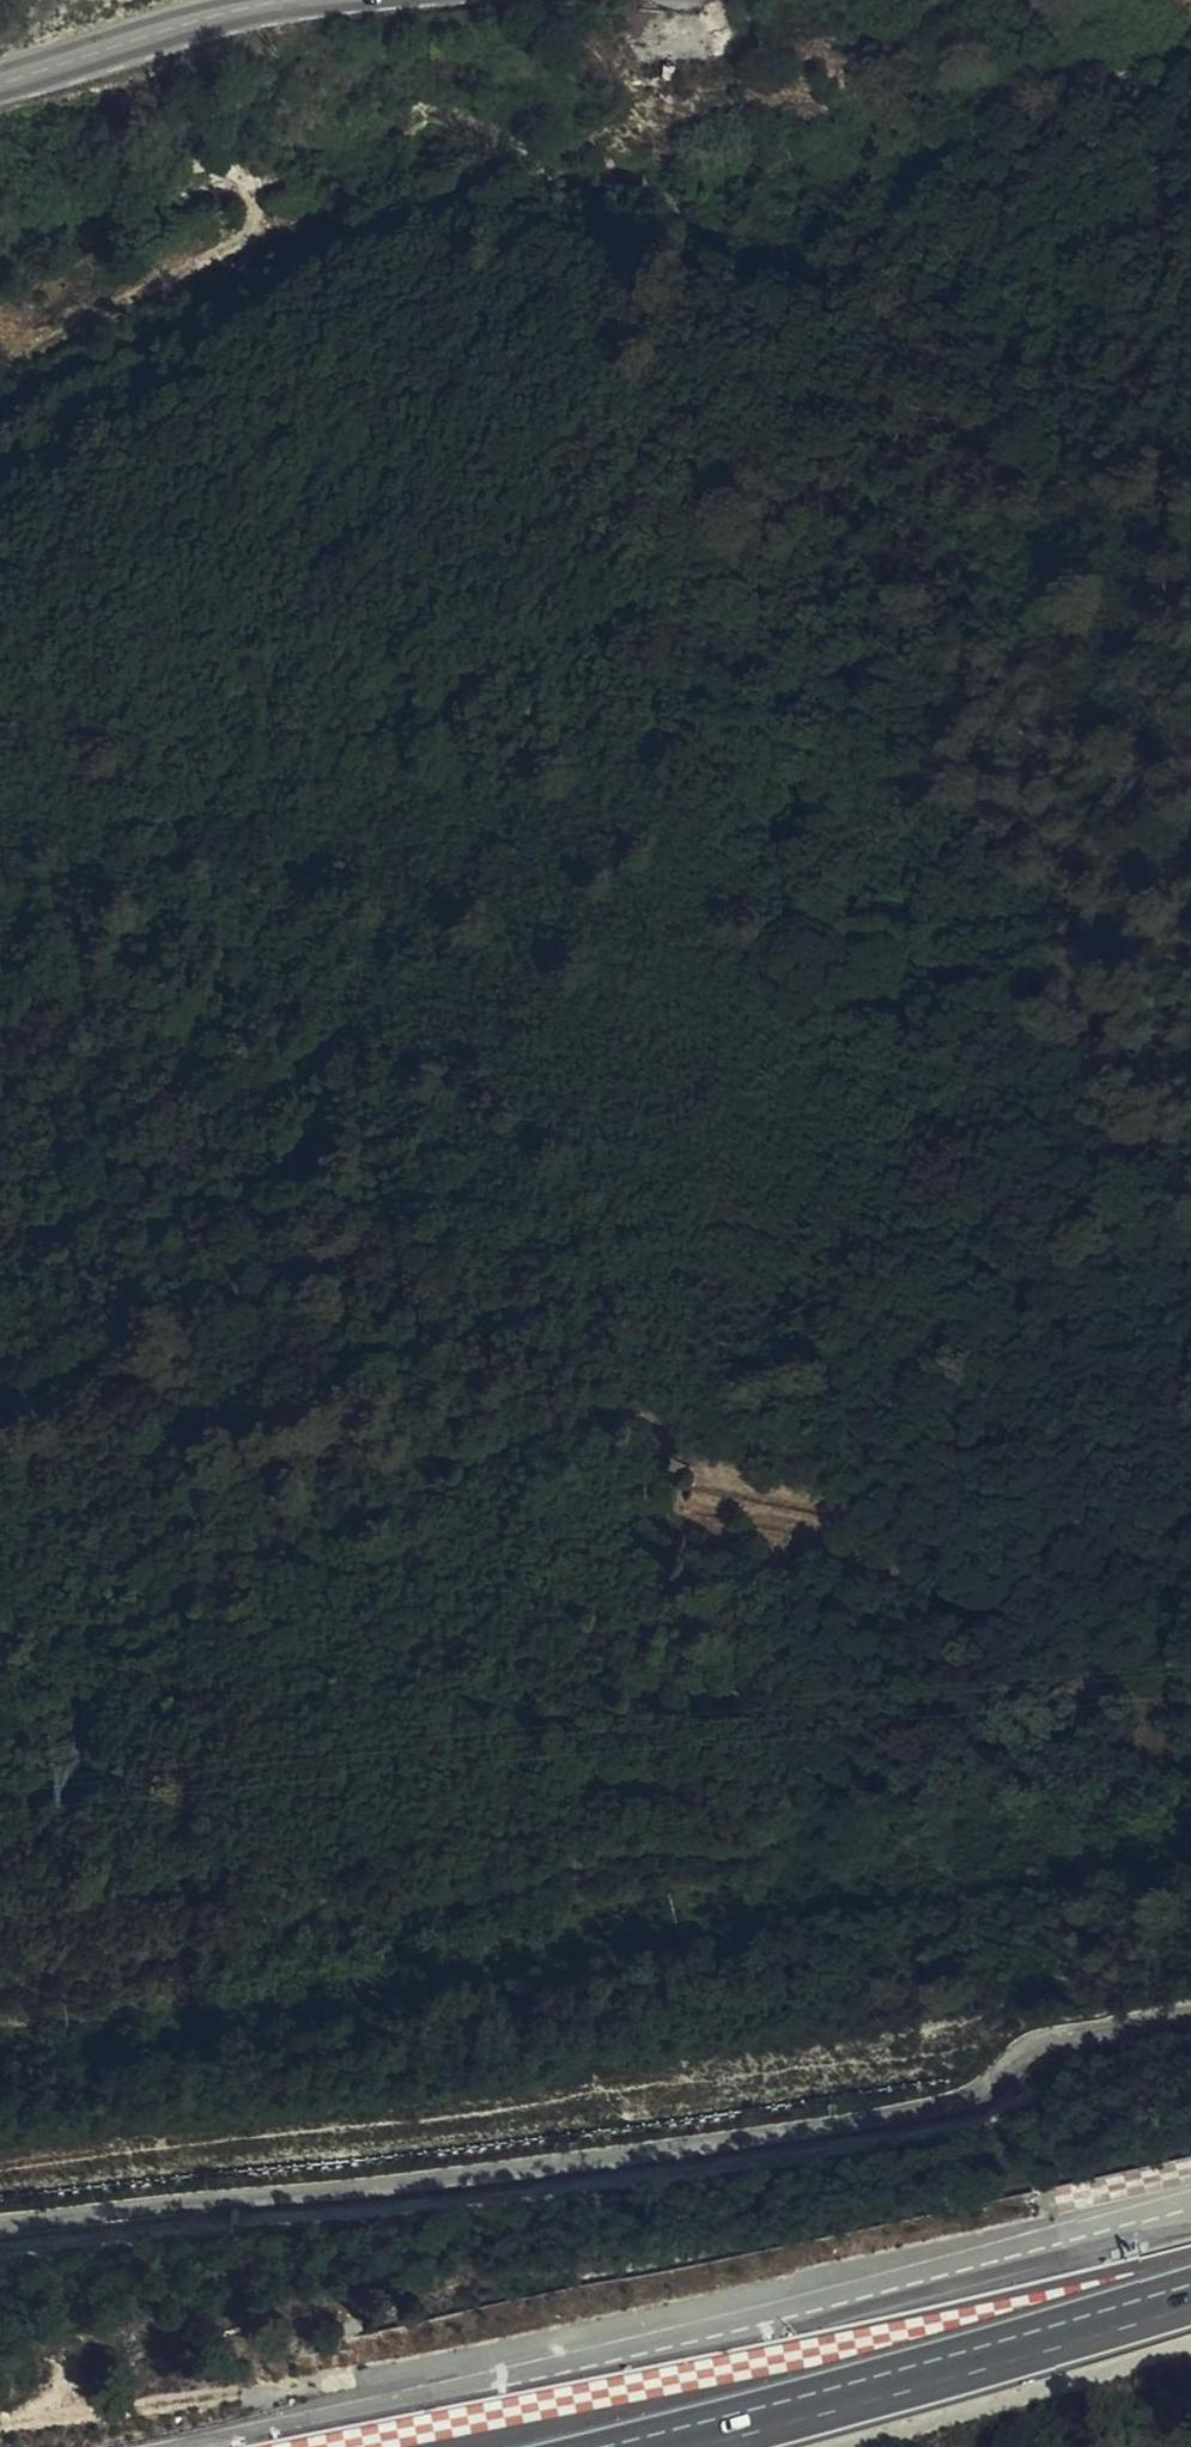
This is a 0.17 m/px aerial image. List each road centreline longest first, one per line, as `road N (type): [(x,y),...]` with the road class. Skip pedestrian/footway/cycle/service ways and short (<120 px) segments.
road 1 (motorway): [(1190,2295),(814,2408),(654,2446)]
road 2 (secondary): [(301,0),(216,17),(0,84)]

